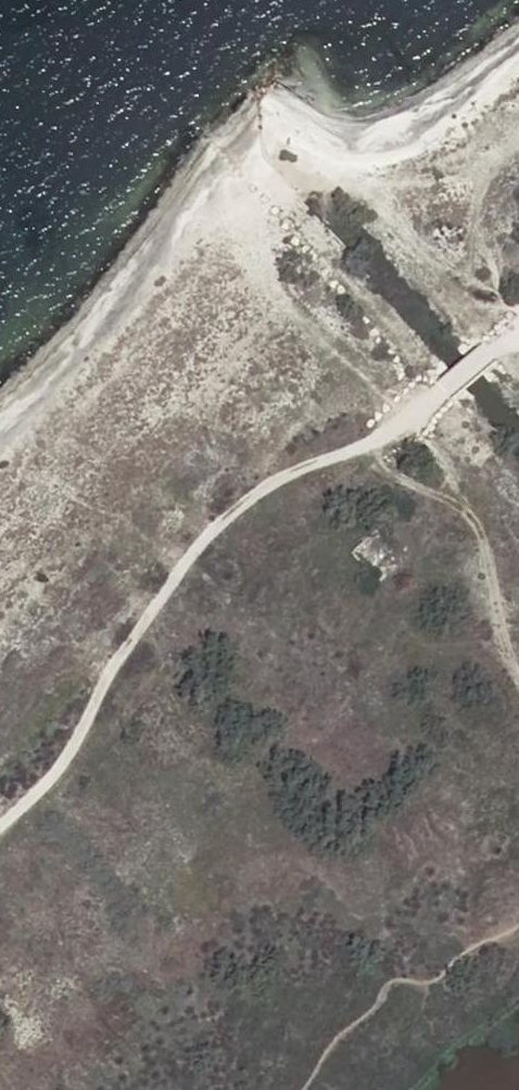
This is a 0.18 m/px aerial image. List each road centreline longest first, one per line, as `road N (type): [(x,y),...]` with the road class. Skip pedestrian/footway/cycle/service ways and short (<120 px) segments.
road 1 (track): [(0,827),(64,759),(112,666),(182,567),(237,506),(301,465),(373,444),(518,339)]
road 2 (track): [(405,421),(443,465),(473,523),(504,650),(518,679)]

